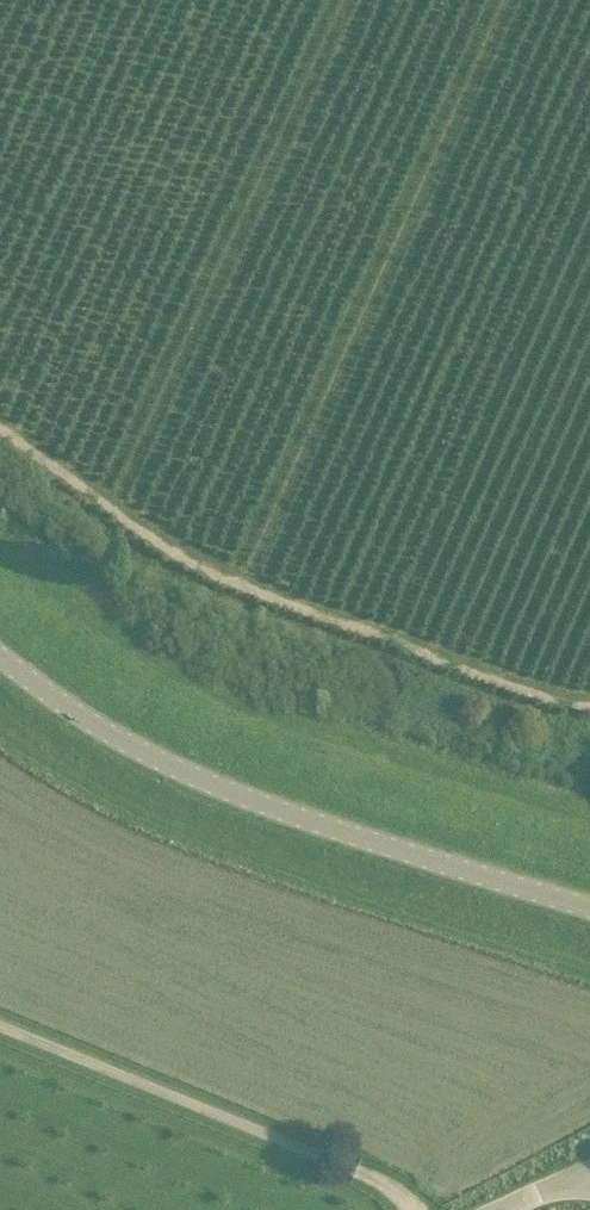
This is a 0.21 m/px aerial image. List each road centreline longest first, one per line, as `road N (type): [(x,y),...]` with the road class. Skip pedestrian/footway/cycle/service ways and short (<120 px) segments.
road 1 (tertiary): [(589,910),(290,817),(196,779),(116,744),(0,663)]

